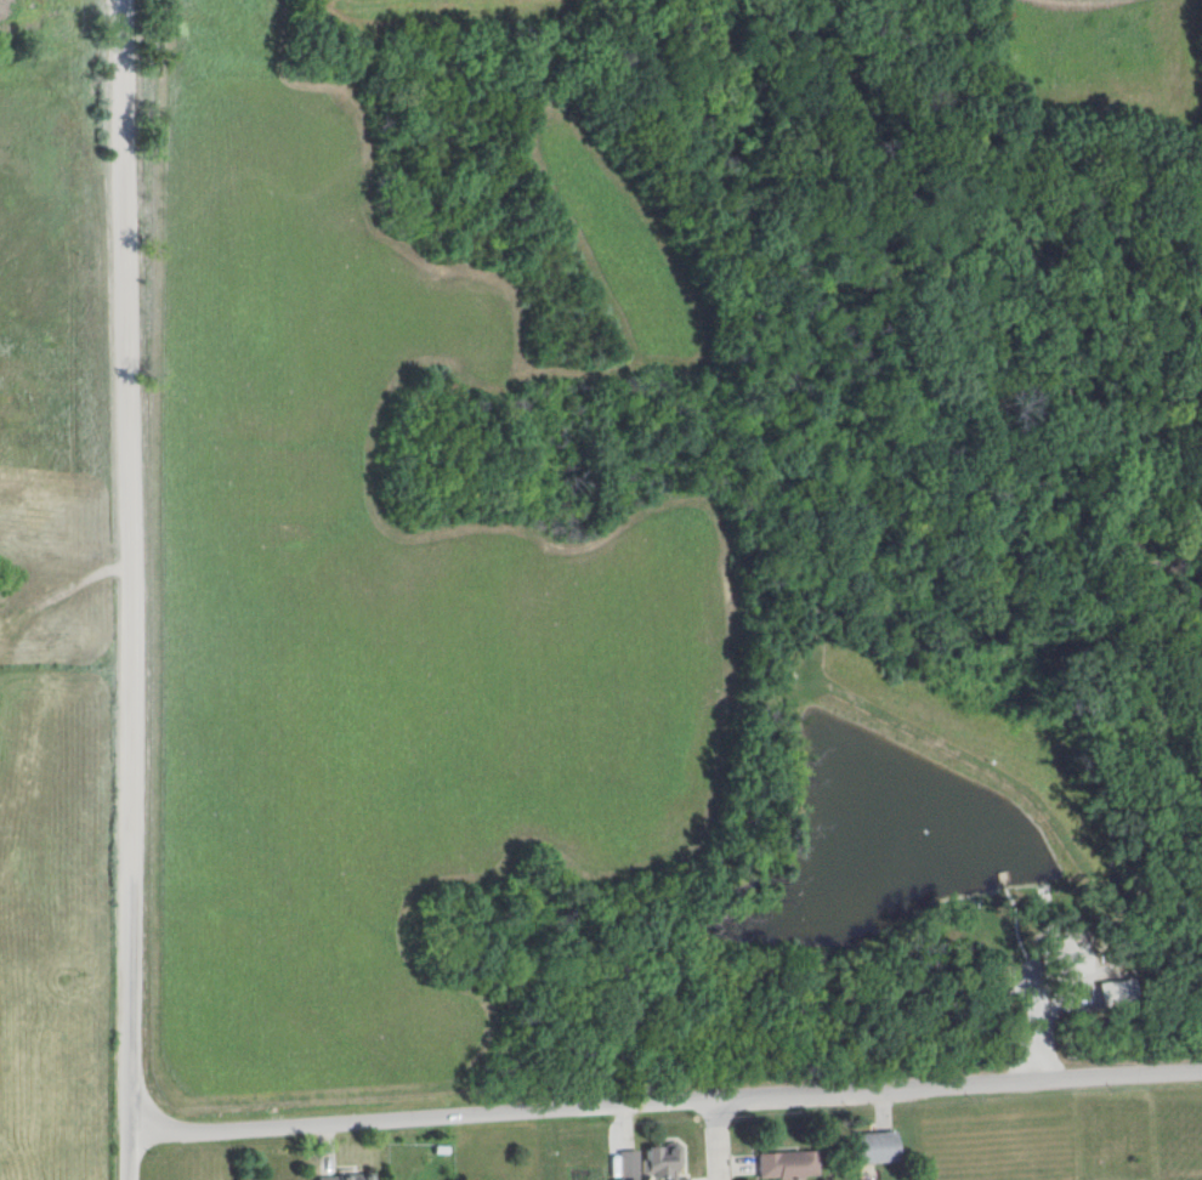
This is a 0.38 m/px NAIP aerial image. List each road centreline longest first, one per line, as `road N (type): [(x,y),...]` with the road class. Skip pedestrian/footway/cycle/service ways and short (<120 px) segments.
road 1 (residential): [(137,1179),(122,0)]
road 2 (residential): [(1201,1074),(138,1131)]

